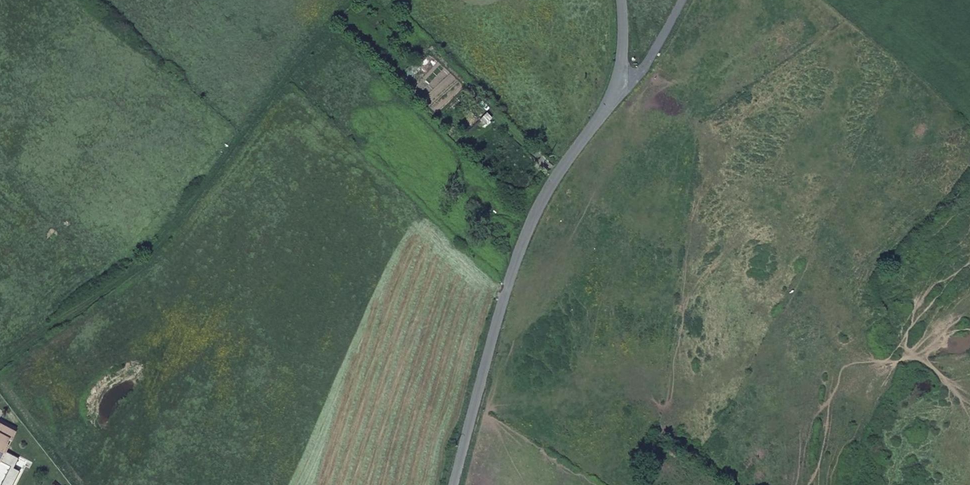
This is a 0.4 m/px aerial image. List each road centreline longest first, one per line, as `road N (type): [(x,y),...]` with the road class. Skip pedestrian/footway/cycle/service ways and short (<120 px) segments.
road 1 (residential): [(454,484),(521,247),(618,83)]

